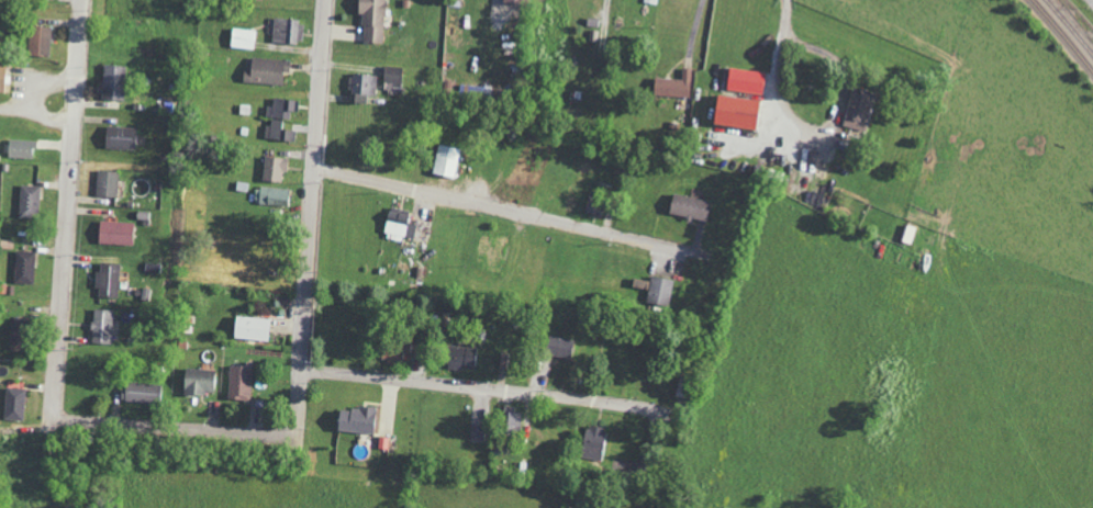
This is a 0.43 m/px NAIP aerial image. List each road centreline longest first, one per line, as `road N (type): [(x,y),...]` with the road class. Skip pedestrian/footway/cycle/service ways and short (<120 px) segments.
road 1 (residential): [(294,427),(328,0)]
road 2 (residential): [(55,390),(83,0)]
road 3 (residential): [(687,248),(316,165)]
road 4 (residential): [(614,402),(301,369)]
road 5 (residential): [(55,390),(56,408),(70,418),(271,433),(294,427)]

